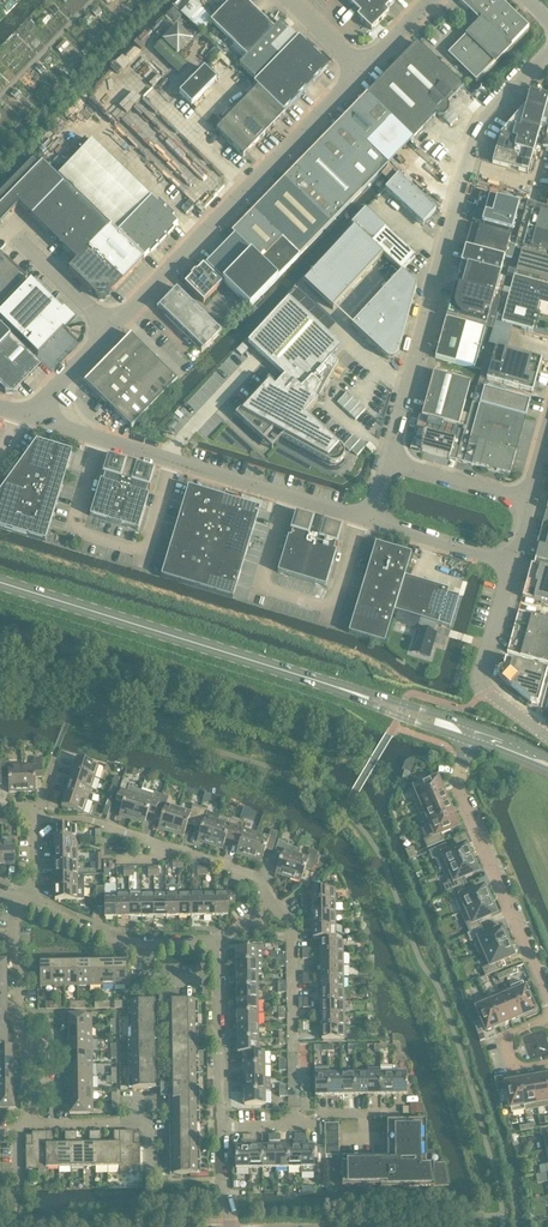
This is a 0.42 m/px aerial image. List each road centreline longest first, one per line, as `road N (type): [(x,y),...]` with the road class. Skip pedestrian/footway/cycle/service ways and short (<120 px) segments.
road 1 (secondary): [(474,737),(0,583)]
road 2 (unclassified): [(390,462),(491,112),(547,55)]
road 3 (unclassified): [(373,523),(26,415)]
road 4 (unclassified): [(112,328),(365,71)]
road 5 (residential): [(547,1006),(458,792),(464,760)]
road 6 (residential): [(296,1128),(293,937),(278,901)]
road 7 (residential): [(28,1127),(16,903)]
road 8 (unclassified): [(547,737),(482,683),(515,568)]
road 9 (residential): [(217,944),(123,945),(35,909)]
road 10 (residential): [(221,1128),(217,944)]
road 11 (residential): [(150,1175),(149,1124),(28,1127)]
road 12 (unclassified): [(515,568),(373,523)]
road 13 (unclassified): [(532,505),(390,462)]
road 14 (residential): [(171,848),(87,819),(35,820)]
road 15 (unclassified): [(112,328),(16,237)]
road 16 (residential): [(278,901),(259,877),(171,848)]
road 17 (unclassified): [(26,415),(112,328)]

